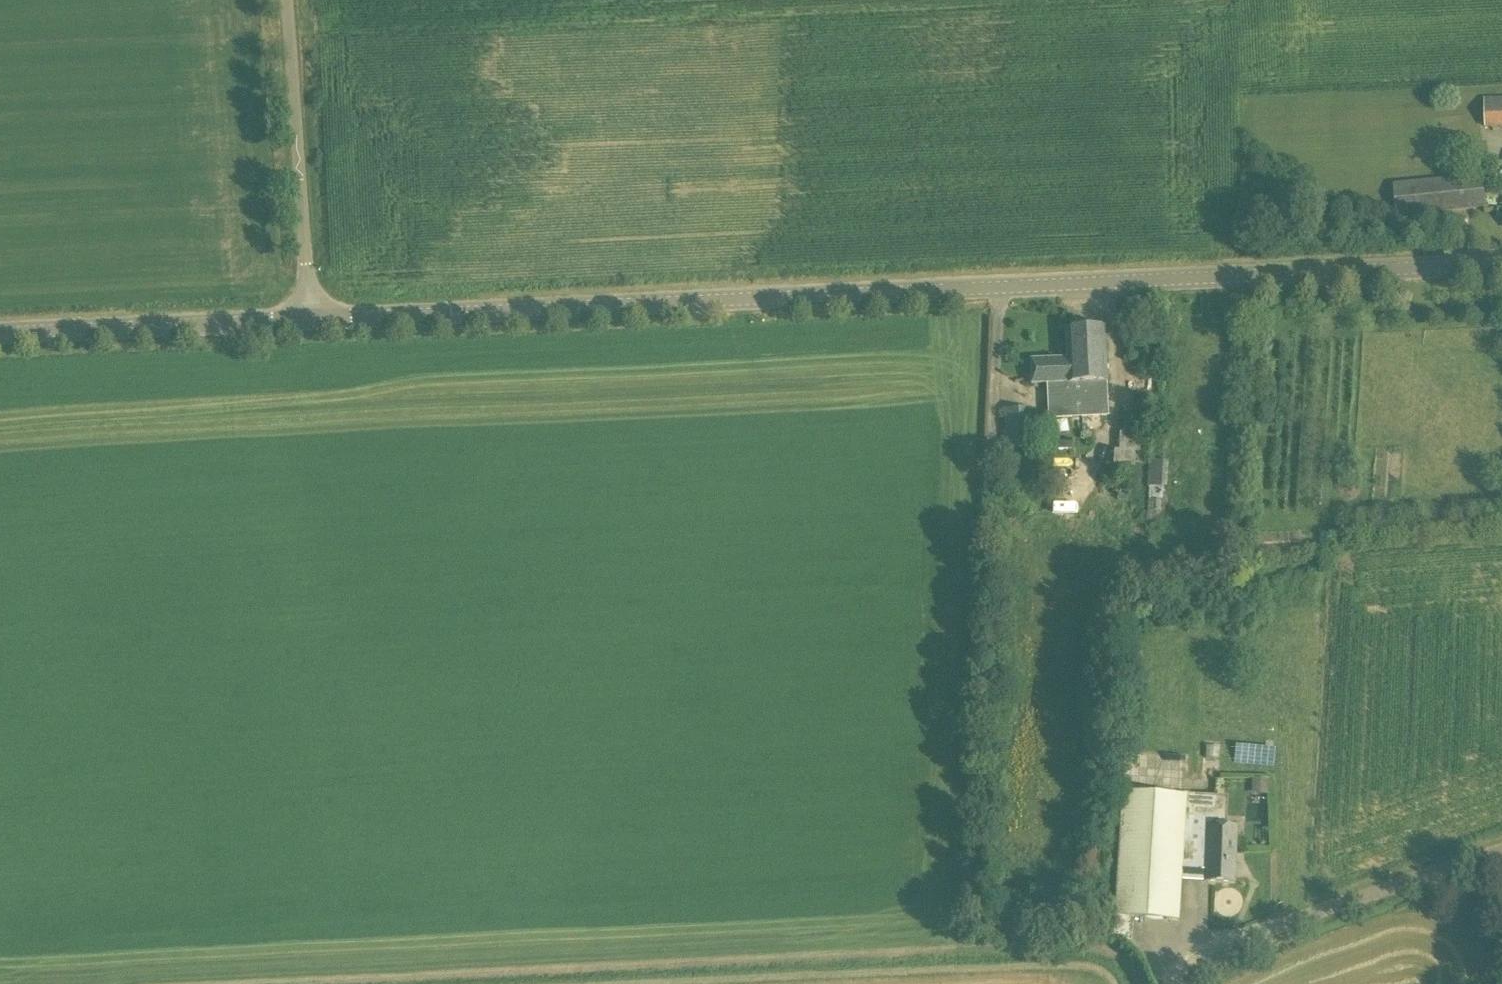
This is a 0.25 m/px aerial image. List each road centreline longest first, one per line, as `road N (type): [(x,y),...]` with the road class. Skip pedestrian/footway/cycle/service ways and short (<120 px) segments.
road 1 (tertiary): [(1501,261),(309,319)]
road 2 (unclassified): [(1182,983),(1247,939),(1501,854)]
road 3 (unclassified): [(309,319),(286,0)]
road 4 (tertiary): [(0,332),(309,319)]

